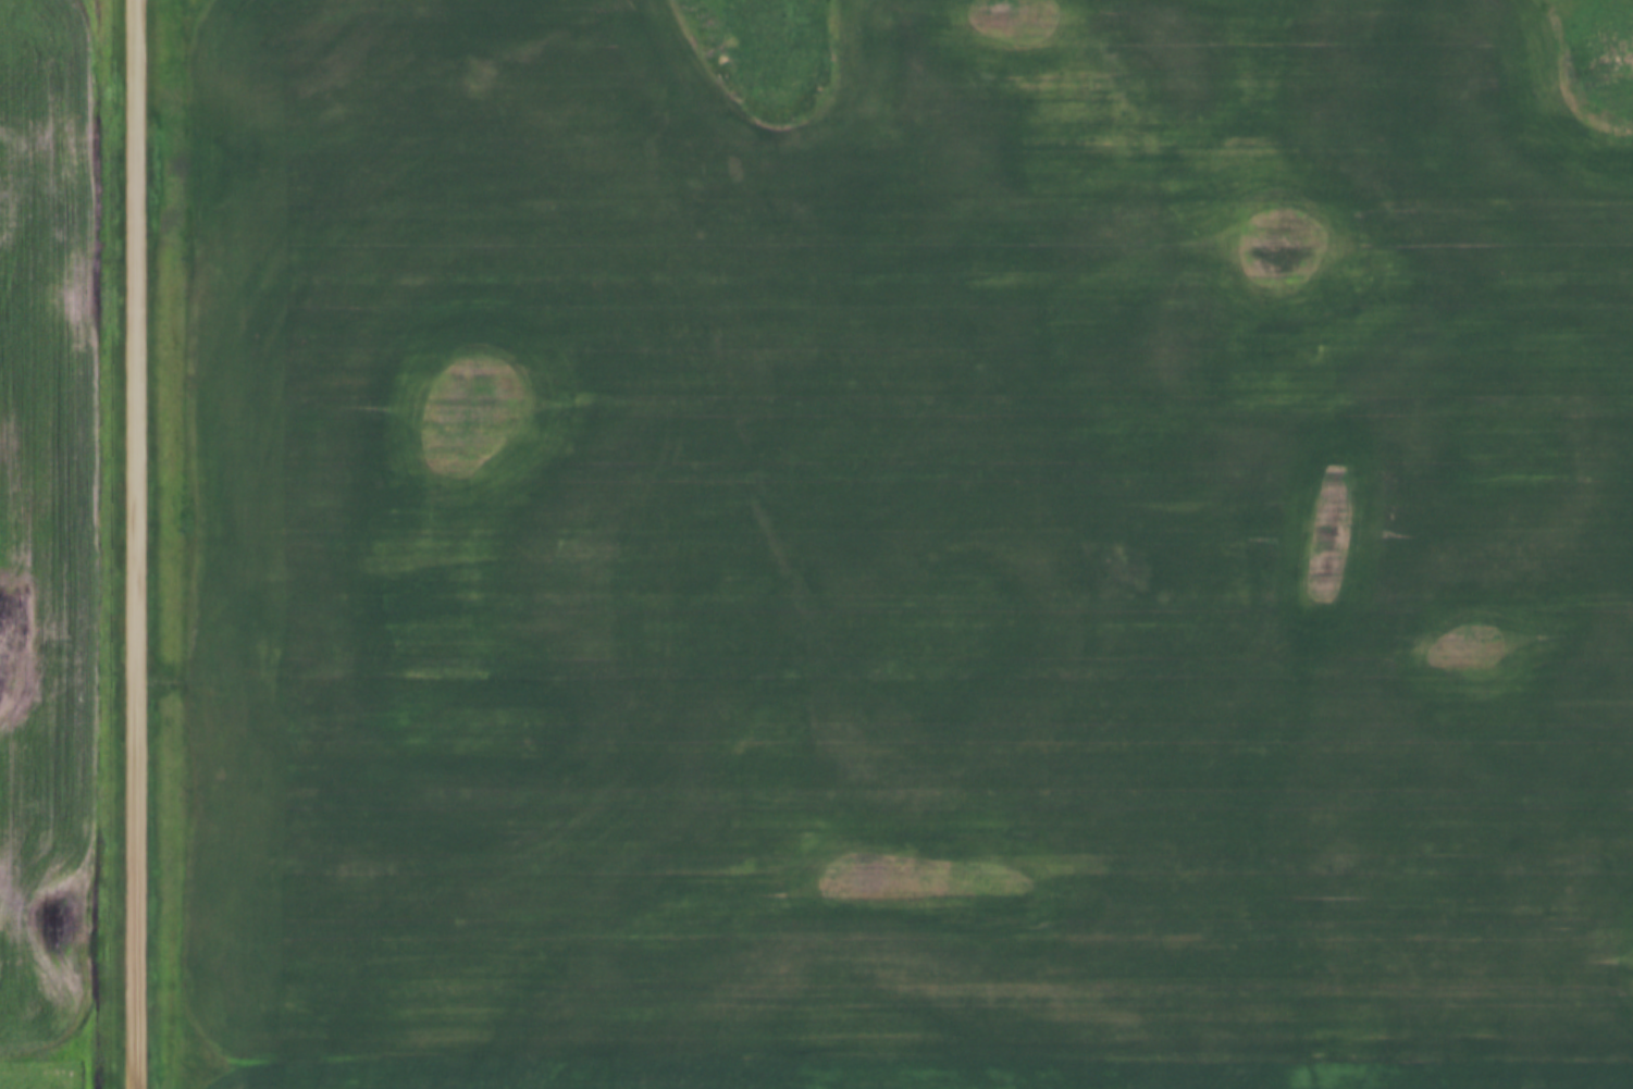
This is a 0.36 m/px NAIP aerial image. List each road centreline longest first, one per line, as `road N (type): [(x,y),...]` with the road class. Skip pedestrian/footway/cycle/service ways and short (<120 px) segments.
road 1 (tertiary): [(139,0),(141,1088)]

